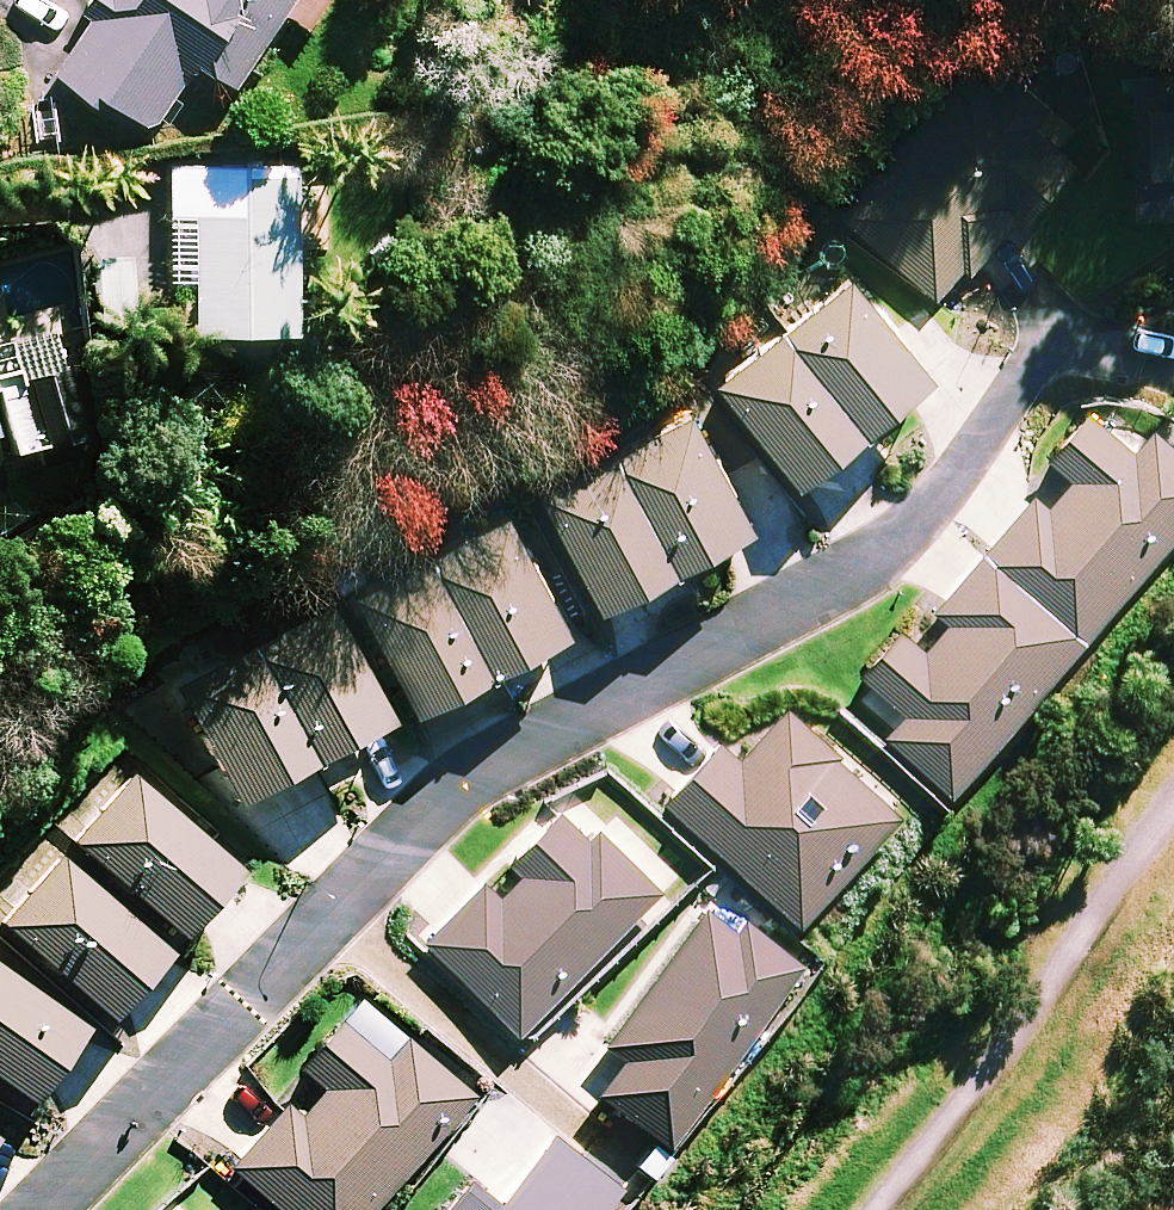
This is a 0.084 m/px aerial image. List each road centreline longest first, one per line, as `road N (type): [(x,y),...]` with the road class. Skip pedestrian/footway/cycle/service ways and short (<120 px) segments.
road 1 (residential): [(48,1209),(543,730),(741,629),(930,499),(1021,398),(1071,309)]

